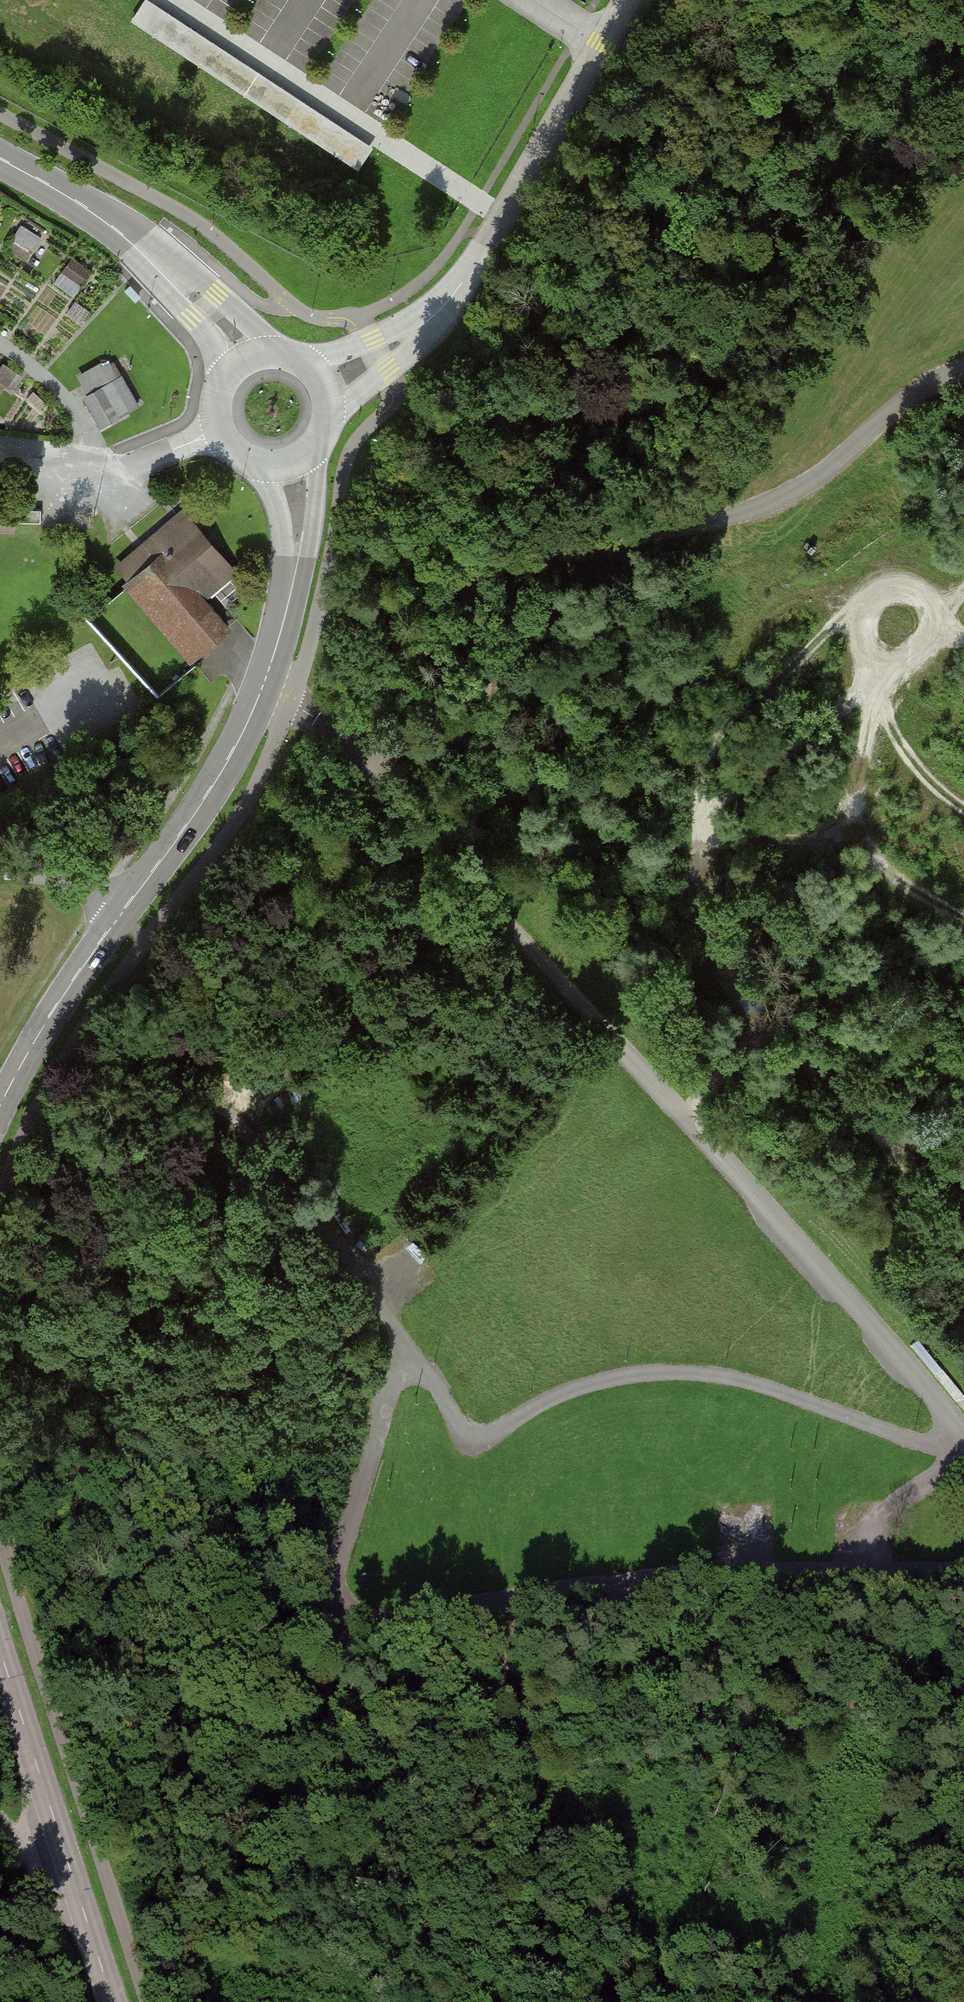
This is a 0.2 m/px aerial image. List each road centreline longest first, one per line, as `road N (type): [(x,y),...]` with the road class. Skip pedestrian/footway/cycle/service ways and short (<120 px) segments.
road 1 (track): [(97,901),(237,679),(370,744),(377,786),(828,1274),(963,1445)]
road 2 (track): [(957,1436),(922,1444),(726,1375),(688,1373),(599,1383),(474,1442),(458,1430),(430,1376),(212,1082),(86,1137)]
road 3 (track): [(963,373),(922,392),(762,508),(475,560),(482,683),(469,720),(446,733),(370,744)]
road 4 (track): [(851,618),(708,745),(699,811),(704,877),(733,962),(782,1048),(880,1138),(963,1183)]
road 5 (tertiary): [(0,1111),(42,1028),(214,785),(262,691),(301,496),(287,461)]
road 6 (track): [(730,2001),(562,1961),(435,1902),(354,1747),(311,1615)]
road 7 (track): [(856,1573),(608,1581),(481,1604),(311,1615)]
road 8 (unclassified): [(322,392),(407,342),(446,308),(631,0)]
road 9 (tertiary): [(113,2001),(0,1646)]
road 10 (tertiary): [(252,357),(143,250),(0,159)]
road 11 (track): [(402,1338),(311,1615)]
road 12 (track): [(963,908),(857,850),(851,807),(876,697)]
road 13 (track): [(311,1615),(187,1660),(157,1711)]
road 14 (track): [(963,812),(912,767),(876,697),(877,669)]
road 15 (tertiary): [(252,357),(219,387),(219,432),(255,462),(287,461)]
road 16 (track): [(963,578),(920,653),(877,669)]

